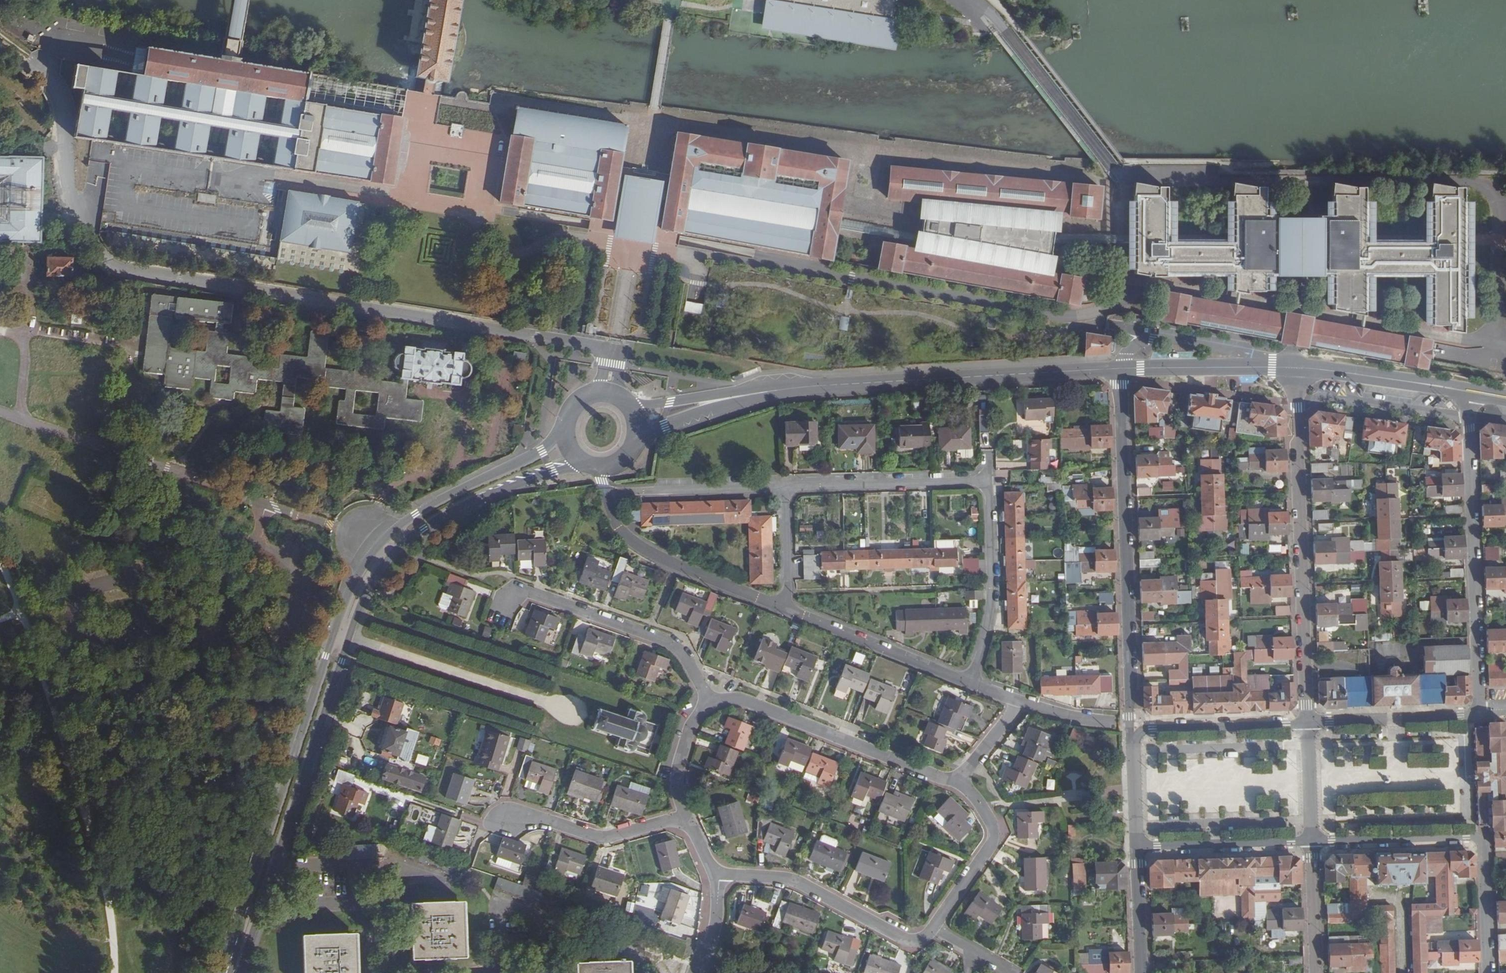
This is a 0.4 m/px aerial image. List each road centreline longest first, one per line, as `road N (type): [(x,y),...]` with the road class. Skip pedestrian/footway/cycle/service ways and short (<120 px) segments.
road 1 (unclassified): [(608,393),(614,351),(115,269),(91,249),(75,215),(57,87),(0,45)]
road 2 (primary): [(240,972),(360,610),(383,567),(423,530),(463,509),(585,462)]
road 3 (primary): [(564,421),(542,452),(416,514),(362,570),(245,907)]
road 4 (residential): [(1119,368),(1133,741)]
road 5 (track): [(115,972),(105,885),(22,613)]
road 6 (residential): [(1308,723),(1295,368)]
road 7 (residential): [(1467,392),(1480,711)]
road 8 (primary): [(813,387),(1119,368)]
road 9 (residential): [(1312,841),(1481,841),(1488,972)]
road 10 (residential): [(709,702),(670,643),(528,591),(507,597),(497,623)]
road 11 (residential): [(709,702),(750,702),(957,779)]
road 12 (track): [(594,719),(350,638)]
road 13 (residential): [(717,876),(800,884),(899,938),(915,941),(933,930)]
road 14 (residential): [(789,608),(635,542),(605,493)]
road 15 (residential): [(988,482),(991,592),(970,683)]
road 16 (residential): [(785,488),(988,482)]
road 17 (residential): [(970,683),(789,608)]
road 18 (residential): [(1295,368),(1153,338),(1127,353),(1119,368)]
road 19 (primary): [(634,441),(723,406),(813,387)]
road 20 (primary): [(813,387),(628,404)]
road 21 (residential): [(686,817),(606,839),(508,810)]
road 22 (residential): [(933,930),(992,844),(986,811),(957,779)]
road 23 (residential): [(605,493),(785,488)]
road 24 (residential): [(1308,723),(1152,729),(1133,741)]
road 25 (primary): [(1119,368),(1295,368)]
road 26 (residential): [(1137,847),(1312,841)]
road 27 (primary): [(1295,368),(1467,392)]
road 28 (residential): [(1480,711),(1308,723)]
road 29 (residential): [(1317,972),(1312,841)]
road 30 (residential): [(1137,847),(1141,972)]
road 31 (residential): [(686,817),(677,772),(688,729),(709,702)]

